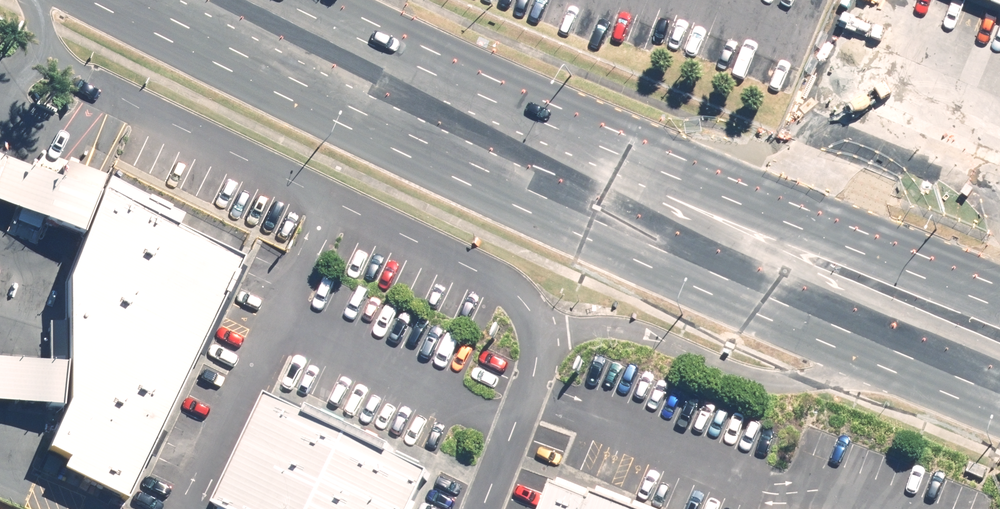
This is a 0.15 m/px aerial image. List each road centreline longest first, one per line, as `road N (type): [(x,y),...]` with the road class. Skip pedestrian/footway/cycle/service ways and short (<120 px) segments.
road 1 (primary): [(913,371),(217,51)]
road 2 (primary): [(537,110),(654,196),(719,231),(999,353)]
road 3 (primary): [(537,110),(999,293)]
road 4 (primary): [(913,371),(749,373),(656,333),(615,325),(525,339)]
road 5 (primary): [(316,0),(537,110)]

